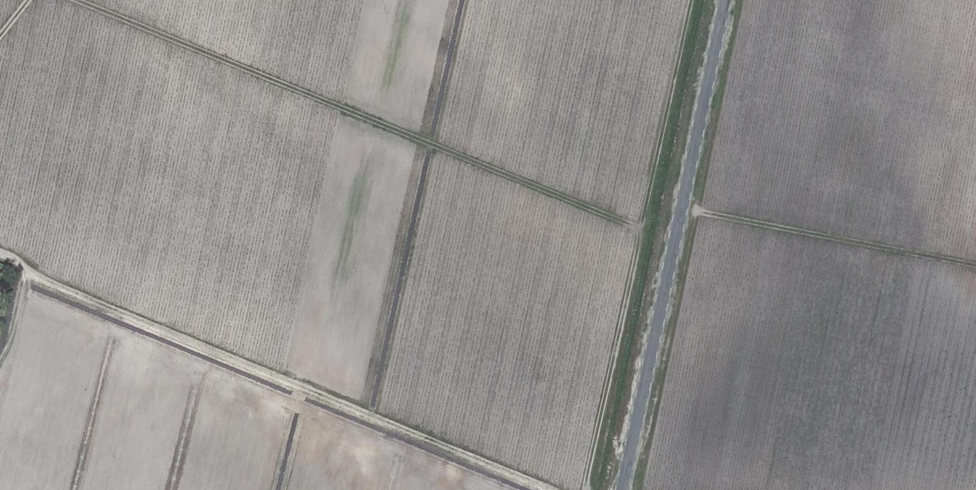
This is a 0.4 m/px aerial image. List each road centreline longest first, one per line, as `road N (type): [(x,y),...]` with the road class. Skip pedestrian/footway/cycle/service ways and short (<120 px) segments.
road 1 (track): [(81,0),(639,227)]
road 2 (track): [(548,489),(92,301),(0,255)]
road 3 (track): [(582,489),(689,0)]
road 4 (tertiary): [(630,489),(730,0)]

